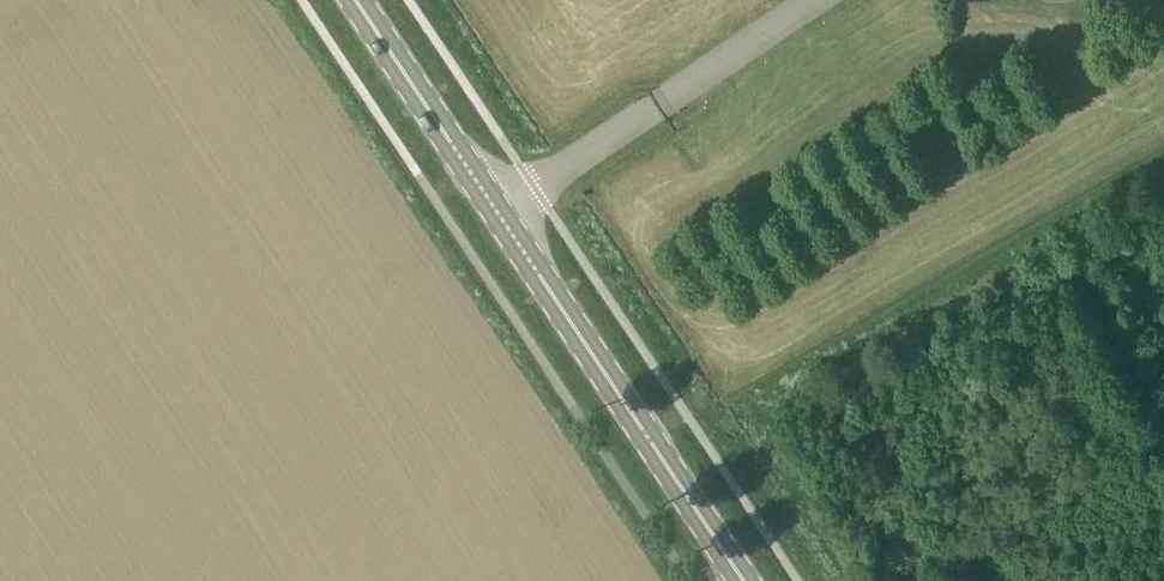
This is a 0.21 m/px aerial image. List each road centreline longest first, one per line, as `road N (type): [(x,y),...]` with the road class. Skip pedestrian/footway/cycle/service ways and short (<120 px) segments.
road 1 (primary): [(354,0),(741,580)]

